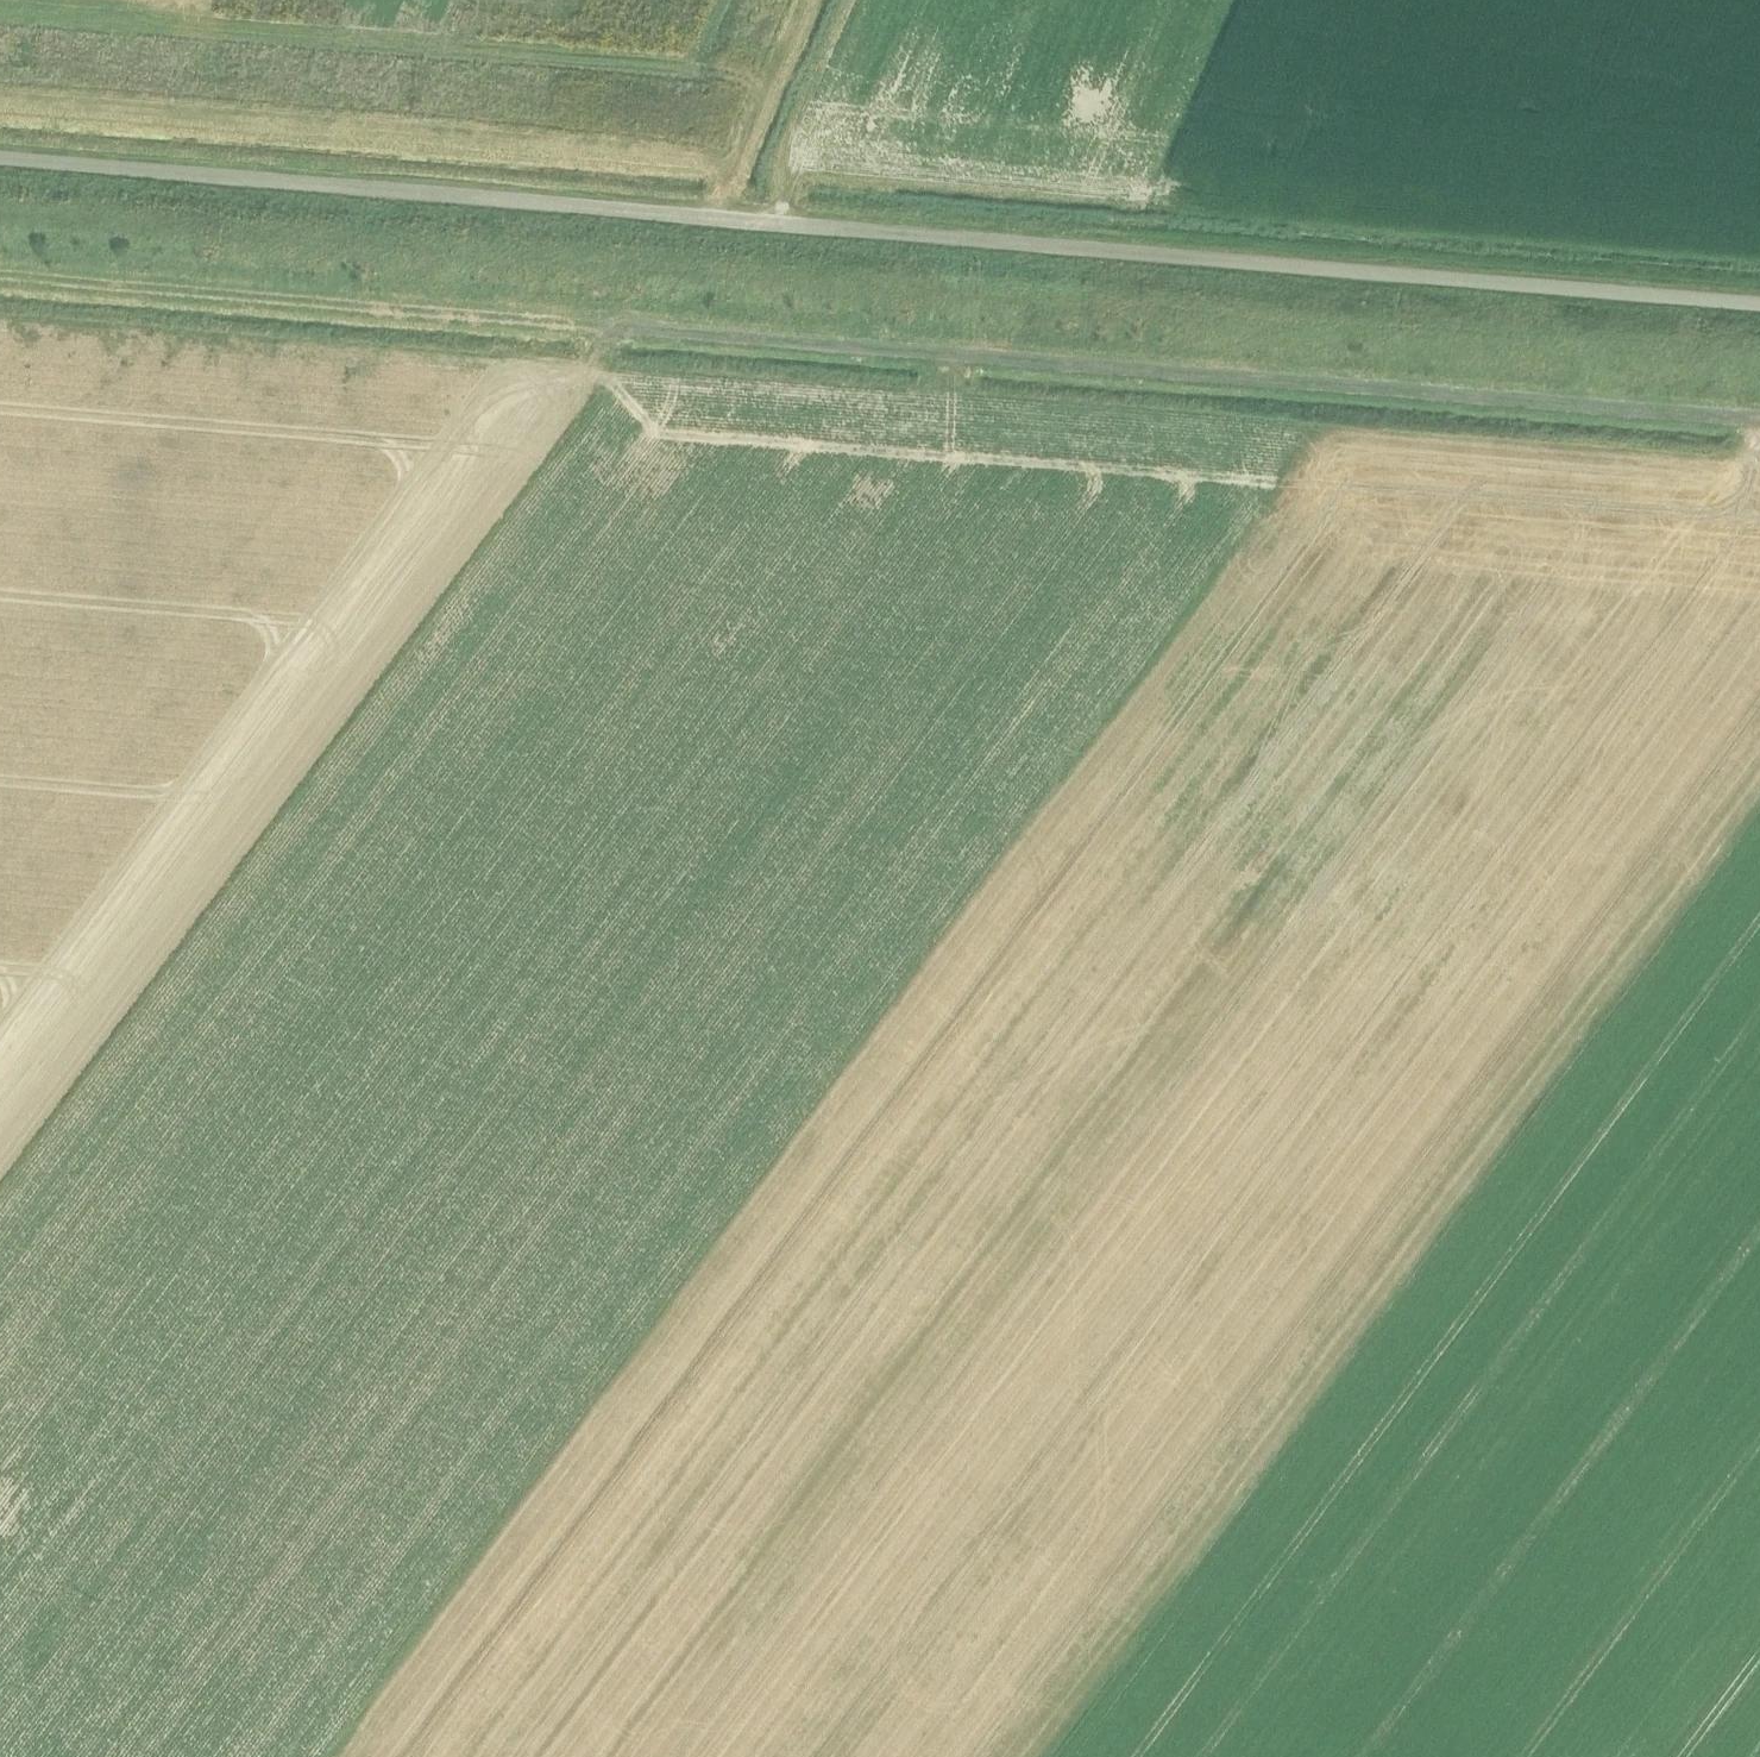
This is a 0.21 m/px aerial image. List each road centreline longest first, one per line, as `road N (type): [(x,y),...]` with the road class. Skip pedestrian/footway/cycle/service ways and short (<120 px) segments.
road 1 (unclassified): [(1759,302),(0,153)]

